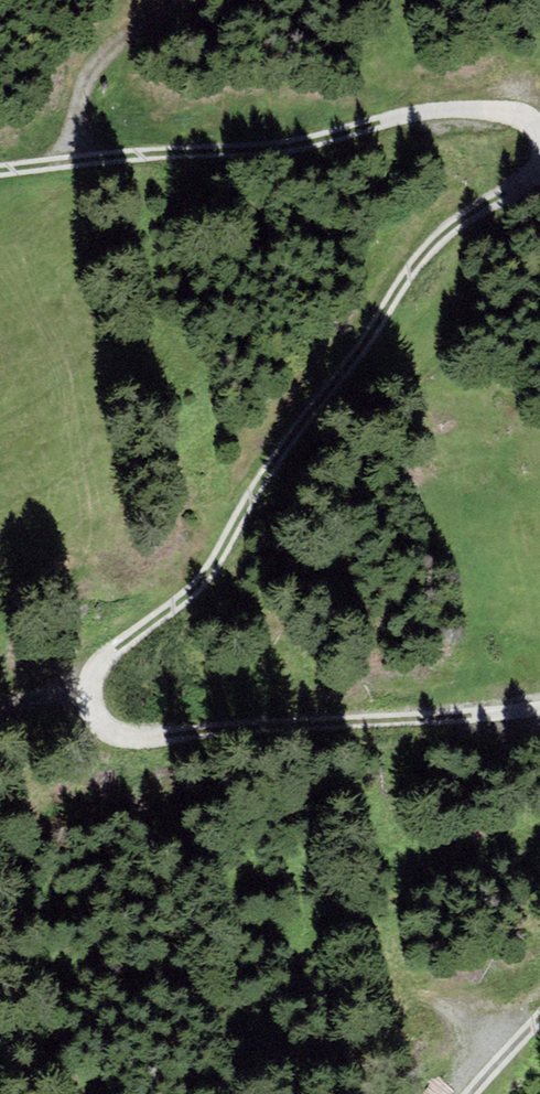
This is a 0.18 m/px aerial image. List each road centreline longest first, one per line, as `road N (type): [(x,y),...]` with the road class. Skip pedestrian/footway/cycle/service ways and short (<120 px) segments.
road 1 (track): [(539,146),(528,172),(421,238),(185,578),(78,677),(79,722),(172,736),(539,700)]
road 2 (track): [(0,174),(480,111),(525,119),(539,145)]
road 3 (track): [(68,166),(97,61),(168,0)]

